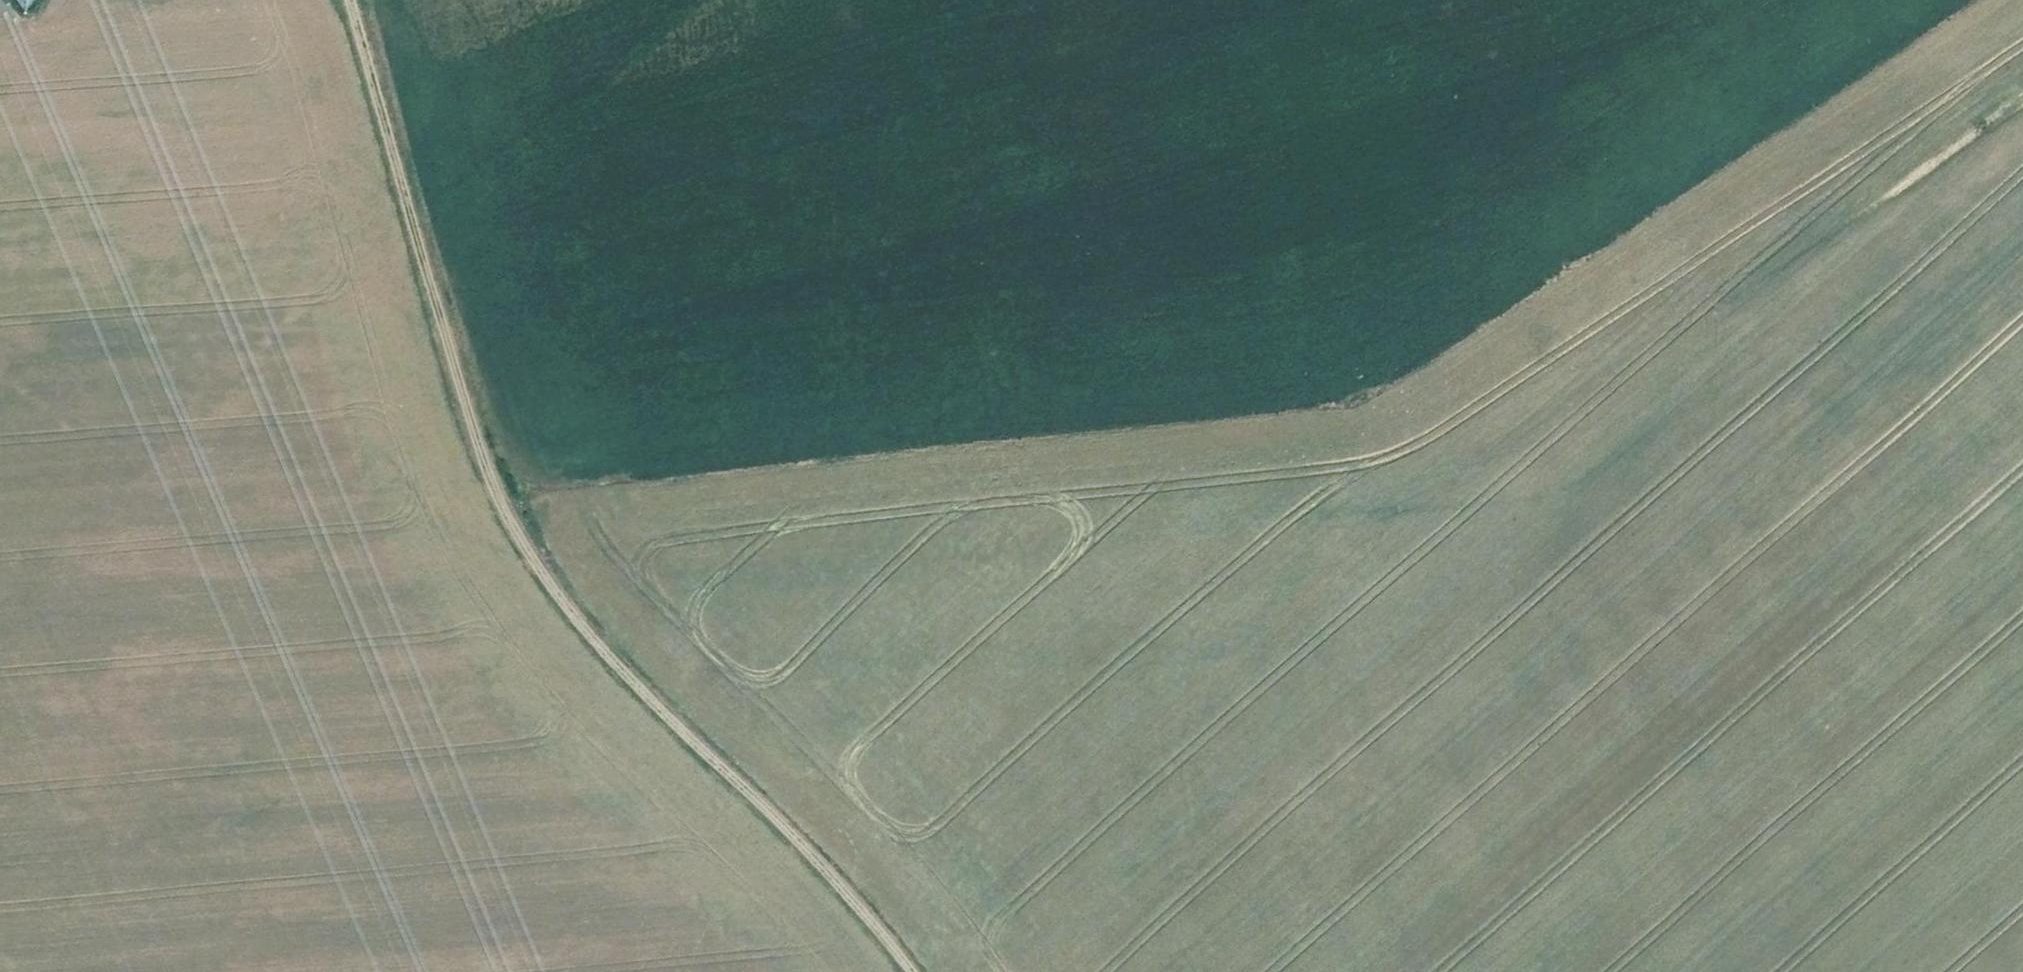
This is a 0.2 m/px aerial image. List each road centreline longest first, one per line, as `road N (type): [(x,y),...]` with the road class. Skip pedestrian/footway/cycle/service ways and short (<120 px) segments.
road 1 (track): [(906,971),(832,884),(637,694),(562,611),(516,542),(463,412),(348,0)]

